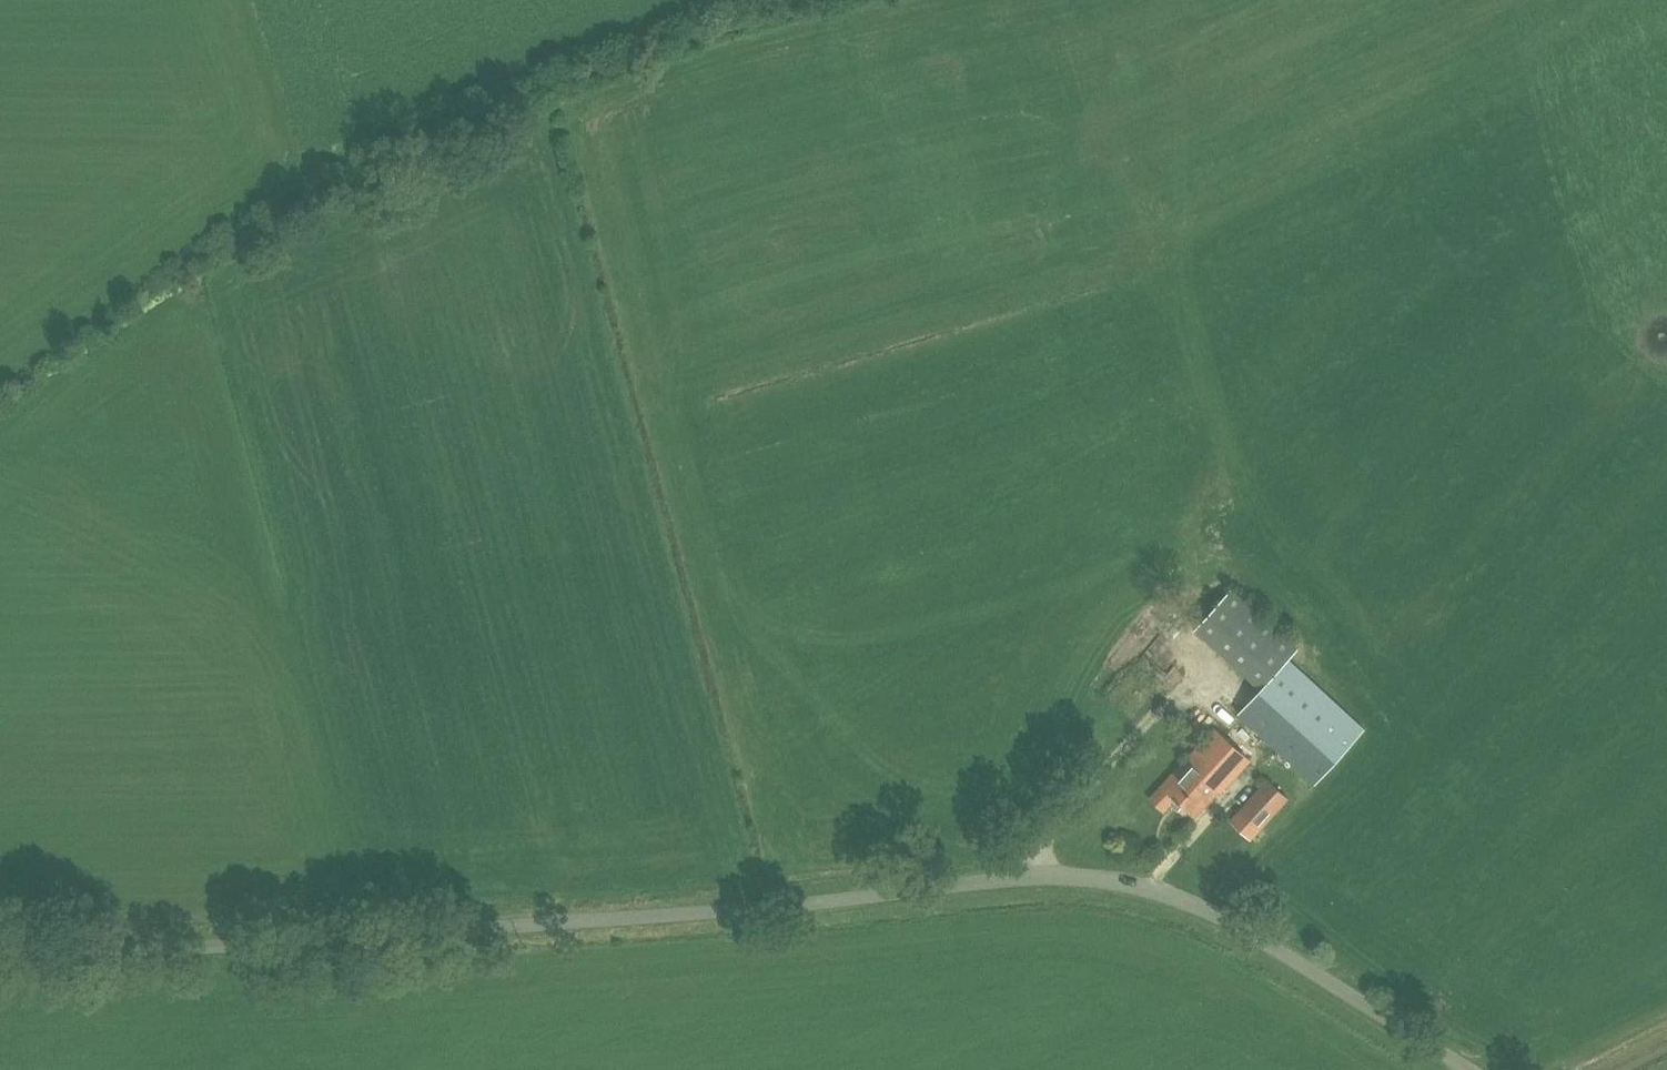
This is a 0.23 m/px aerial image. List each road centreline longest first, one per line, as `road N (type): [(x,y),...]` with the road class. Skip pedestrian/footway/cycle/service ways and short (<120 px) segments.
road 1 (unclassified): [(1471,1069),(1298,960),(1166,891),(1074,874),(322,934),(0,941)]

